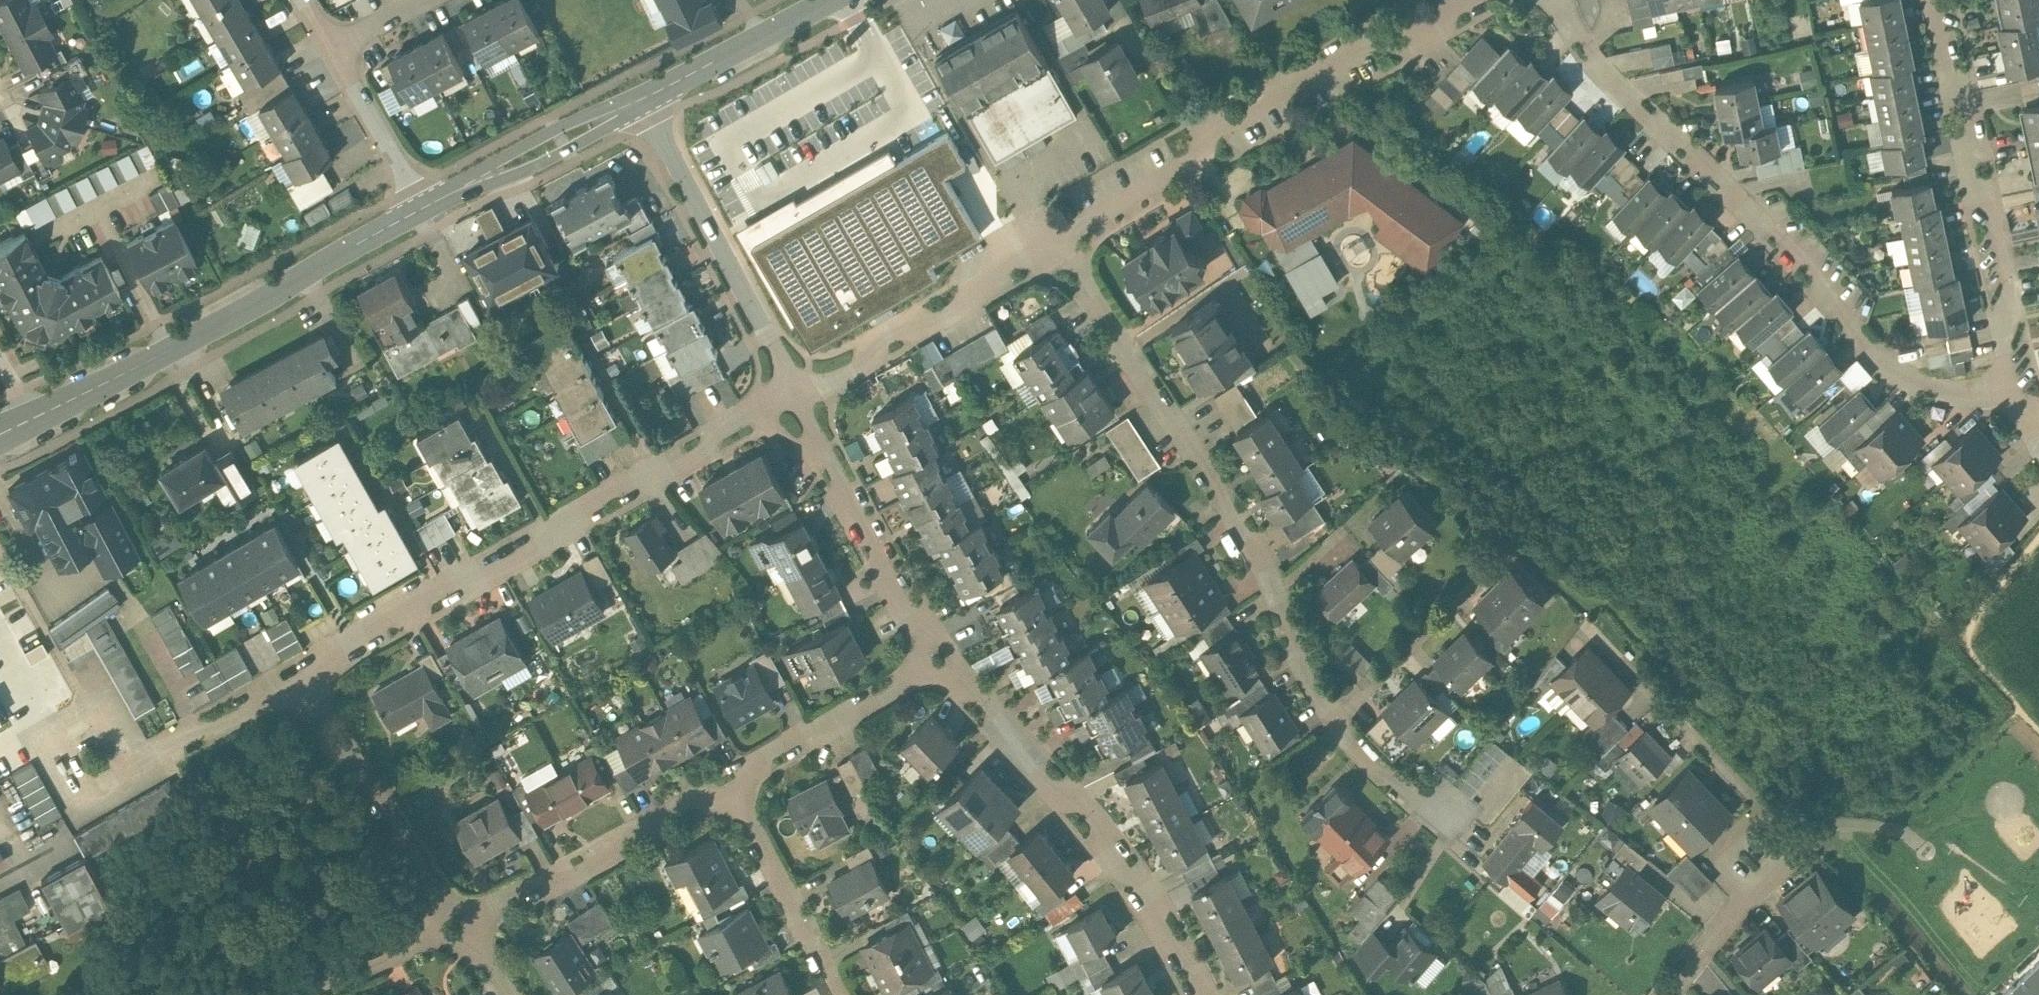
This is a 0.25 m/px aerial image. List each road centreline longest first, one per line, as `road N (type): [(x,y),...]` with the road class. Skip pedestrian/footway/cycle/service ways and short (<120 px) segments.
road 1 (residential): [(2024,387),(1977,395),(1916,381),(1763,217),(1592,61),(1561,0)]
road 2 (residential): [(295,677),(797,396)]
road 3 (residential): [(1339,721),(1302,663),(1251,540),(1058,238)]
road 4 (residential): [(1058,238),(1184,164),(1205,138),(1351,54),(1466,0)]
road 5 (secondary): [(29,420),(423,208)]
road 6 (residential): [(943,652),(1128,874),(1199,994)]
road 7 (residential): [(2024,387),(1944,0)]
road 8 (residential): [(797,396),(642,98)]
road 9 (residential): [(797,396),(1058,238)]
road 10 (residential): [(456,920),(600,855),(728,783)]
road 11 (residential): [(797,396),(887,570),(943,652)]
road 12 (residential): [(456,920),(295,677)]
road 13 (residential): [(728,783),(943,652)]
road 14 (secondary): [(423,208),(642,98)]
road 15 (residential): [(838,994),(728,783)]
road 16 (residential): [(100,757),(157,763),(295,677)]
road 17 (secondary): [(642,98),(830,0)]
road 18 (residential): [(1339,721),(1490,575)]
road 19 (residential): [(423,208),(332,47)]
road 20 (residential): [(1747,903),(1718,874),(1717,855),(1762,811),(1798,854)]
road 21 (residential): [(305,994),(456,920)]
road 22 (residential): [(1449,813),(1407,793),(1339,721)]
road 23 (residential): [(1747,903),(1666,994)]

